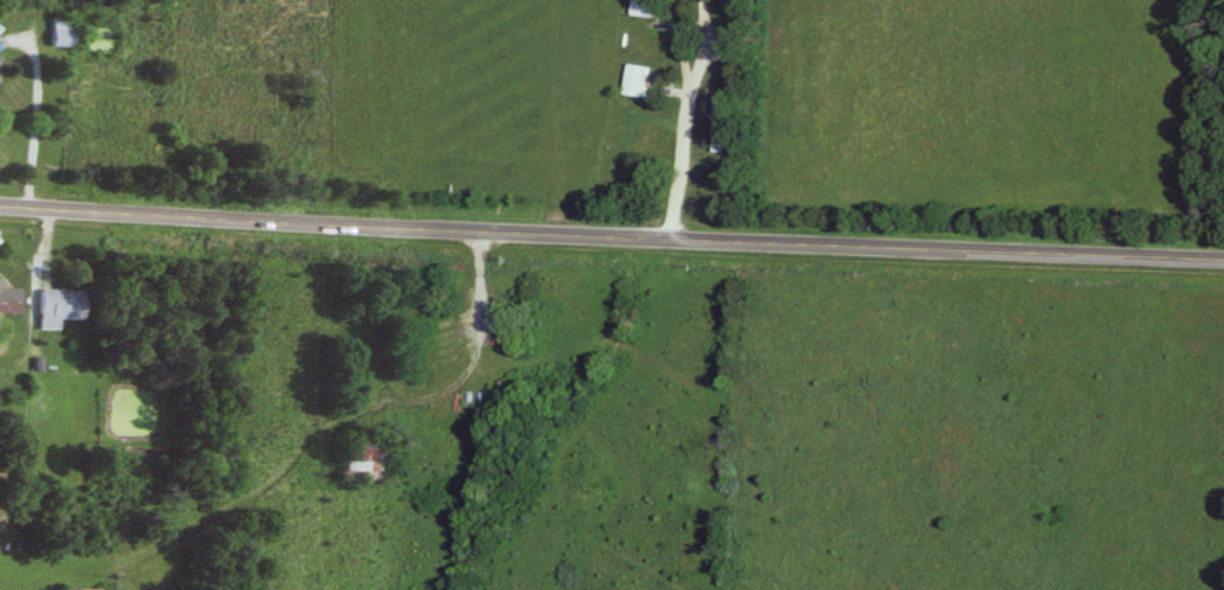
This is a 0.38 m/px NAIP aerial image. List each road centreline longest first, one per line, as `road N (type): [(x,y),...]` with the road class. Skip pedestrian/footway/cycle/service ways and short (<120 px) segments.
road 1 (secondary): [(1223,266),(0,213)]

